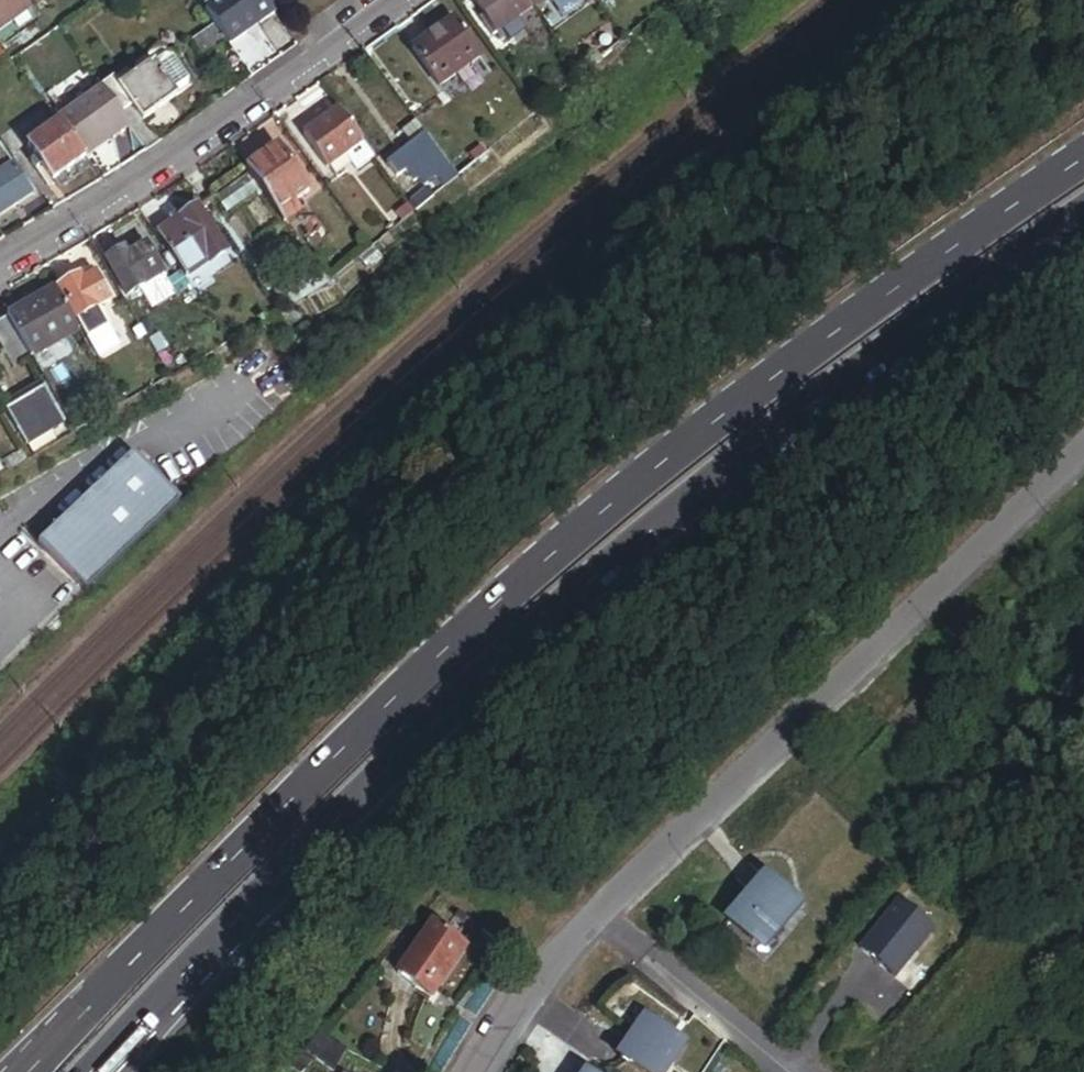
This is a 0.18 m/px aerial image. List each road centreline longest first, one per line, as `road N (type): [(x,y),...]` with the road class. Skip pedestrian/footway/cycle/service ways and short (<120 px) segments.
road 1 (primary): [(1083,163),(874,302),(535,569),(24,1071)]
road 2 (primary): [(105,1071),(317,845),(577,595),(922,330),(1083,223)]
road 3 (residential): [(594,925),(1083,455)]
road 4 (residential): [(0,271),(116,203),(400,0)]
road 5 (residential): [(594,925),(776,1071)]
road 6 (residential): [(479,1071),(498,1037),(594,925)]

